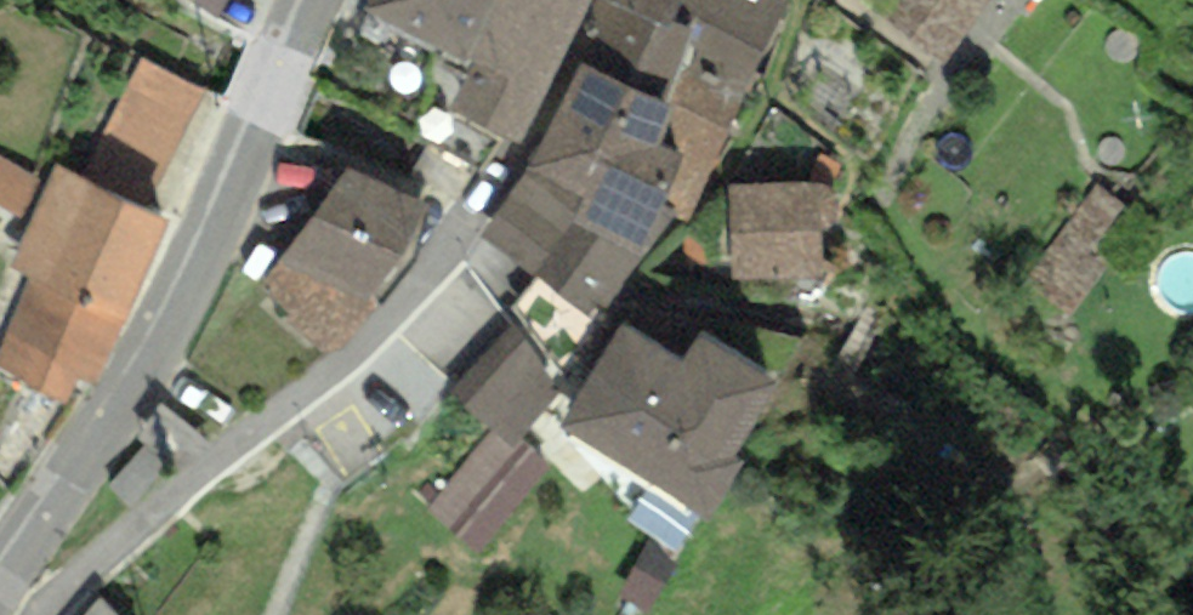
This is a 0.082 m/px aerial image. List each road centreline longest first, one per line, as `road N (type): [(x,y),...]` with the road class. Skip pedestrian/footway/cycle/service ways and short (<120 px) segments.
road 1 (tertiary): [(0,585),(121,419),(308,0)]

